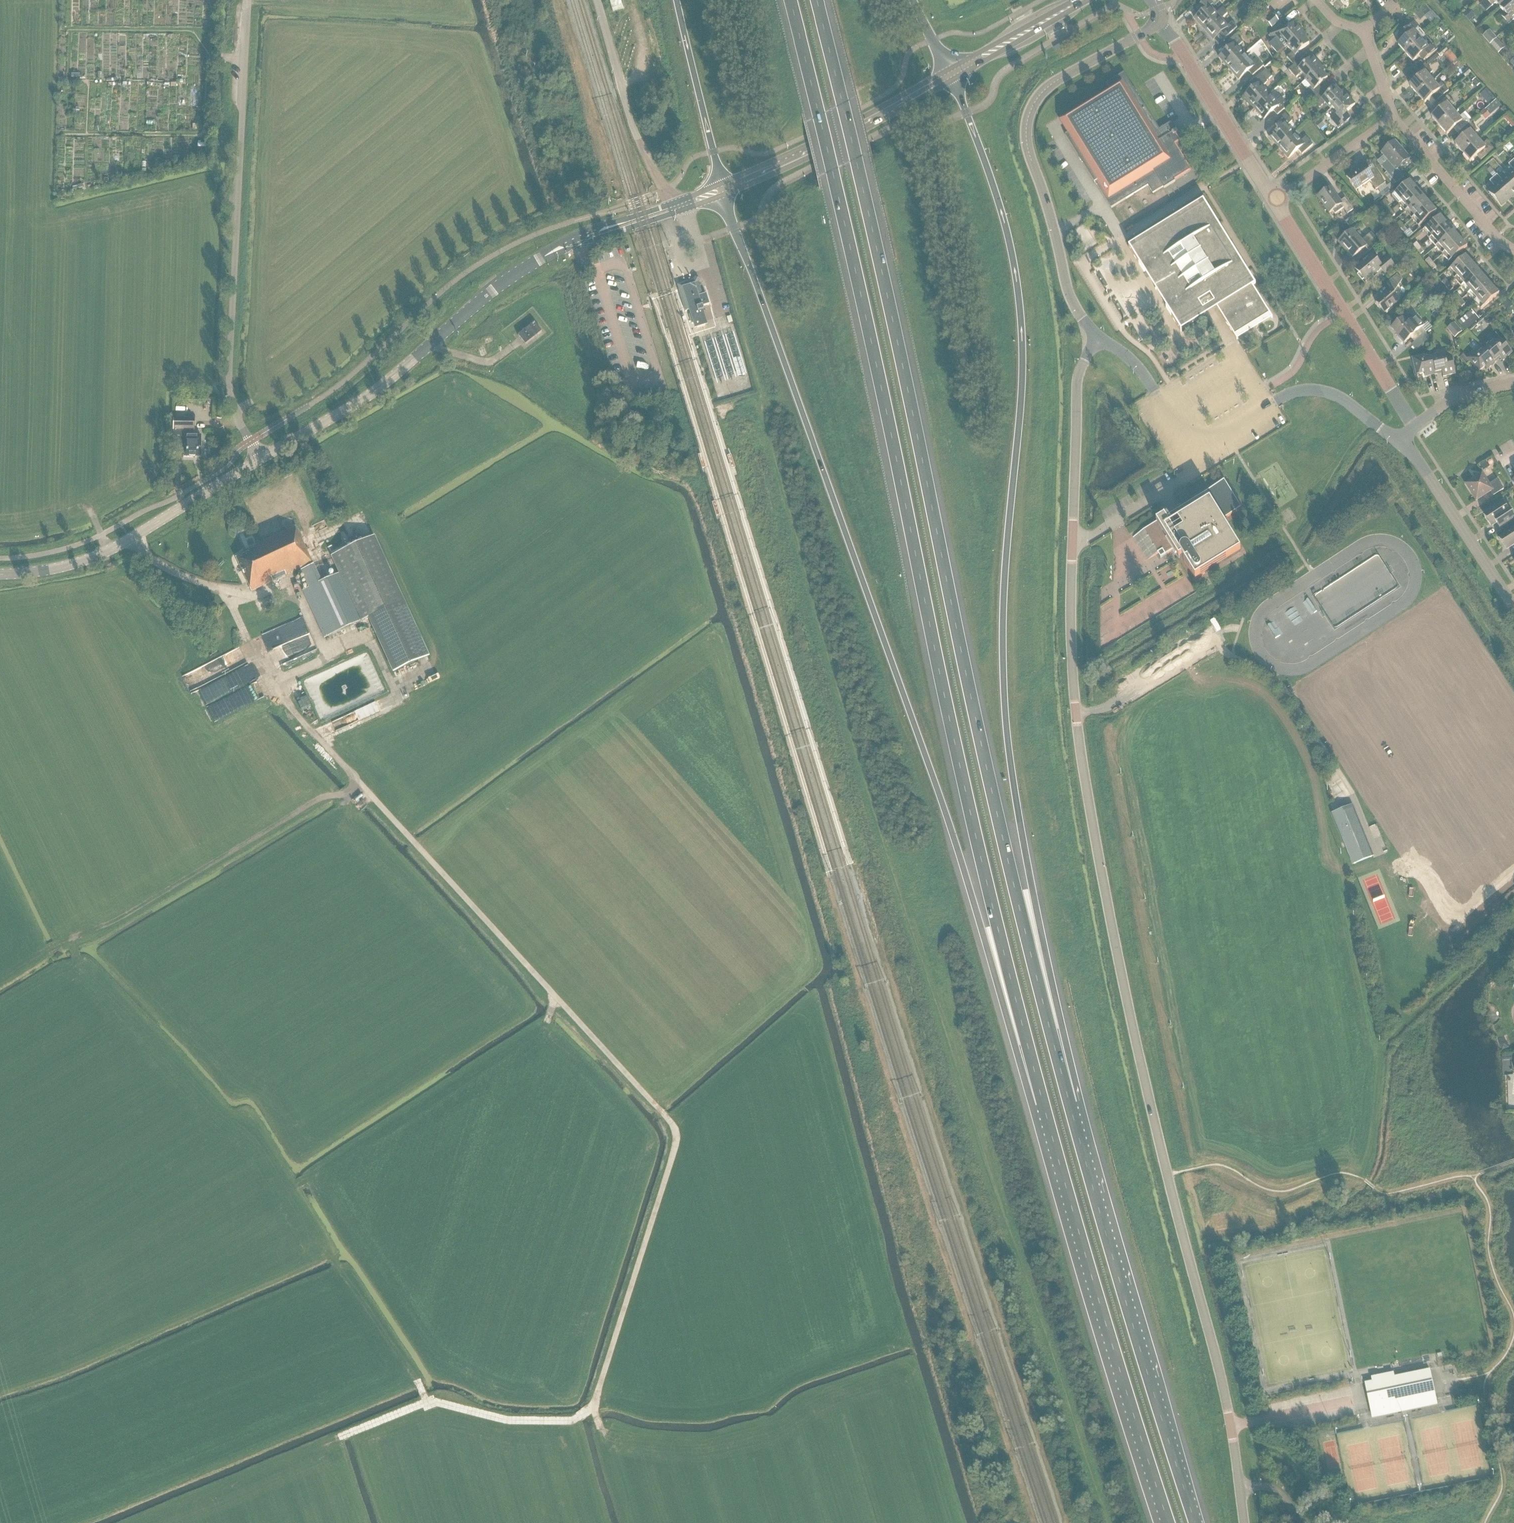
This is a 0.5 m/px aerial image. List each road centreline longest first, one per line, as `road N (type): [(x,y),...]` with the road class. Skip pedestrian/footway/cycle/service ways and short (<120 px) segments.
road 1 (unclassified): [(1244,1522),(1223,1389),(1145,1083),(1080,746),(1070,621),(1077,380),(1098,335),(1066,287),(1026,136),(1043,91),(1158,22)]
road 2 (motorway): [(789,0),(970,812),(1063,1179)]
road 3 (motorway): [(1088,1170),(995,806),(816,0)]
road 4 (motorway): [(1088,1170),(1005,706),(1004,588),(1022,389),(1019,299),(995,192),(950,76)]
road 5 (motorway): [(723,189),(934,781),(1032,1105),(1063,1179)]
road 6 (secondary): [(263,458),(372,393),(543,258),(723,189)]
road 7 (unclassified): [(263,458),(235,412),(229,370),(247,0)]
road 8 (motorway): [(1195,1522),(1088,1170)]
road 9 (motorway): [(1063,1179),(1168,1522)]
road 10 (secondary): [(0,574),(95,557),(263,458)]
road 11 (tertiary): [(1414,427),(1274,201)]
road 12 (secondary): [(723,189),(950,76)]
road 13 (tertiary): [(1513,608),(1420,464),(1396,441),(1414,427)]
road 14 (tertiary): [(1274,201),(1158,22)]
road 15 (motorway): [(676,0),(723,189)]
road 16 (residential): [(1513,250),(1393,118)]
road 17 (secondary): [(950,76),(1082,0)]
road 18 (residential): [(1393,118),(1274,201)]

